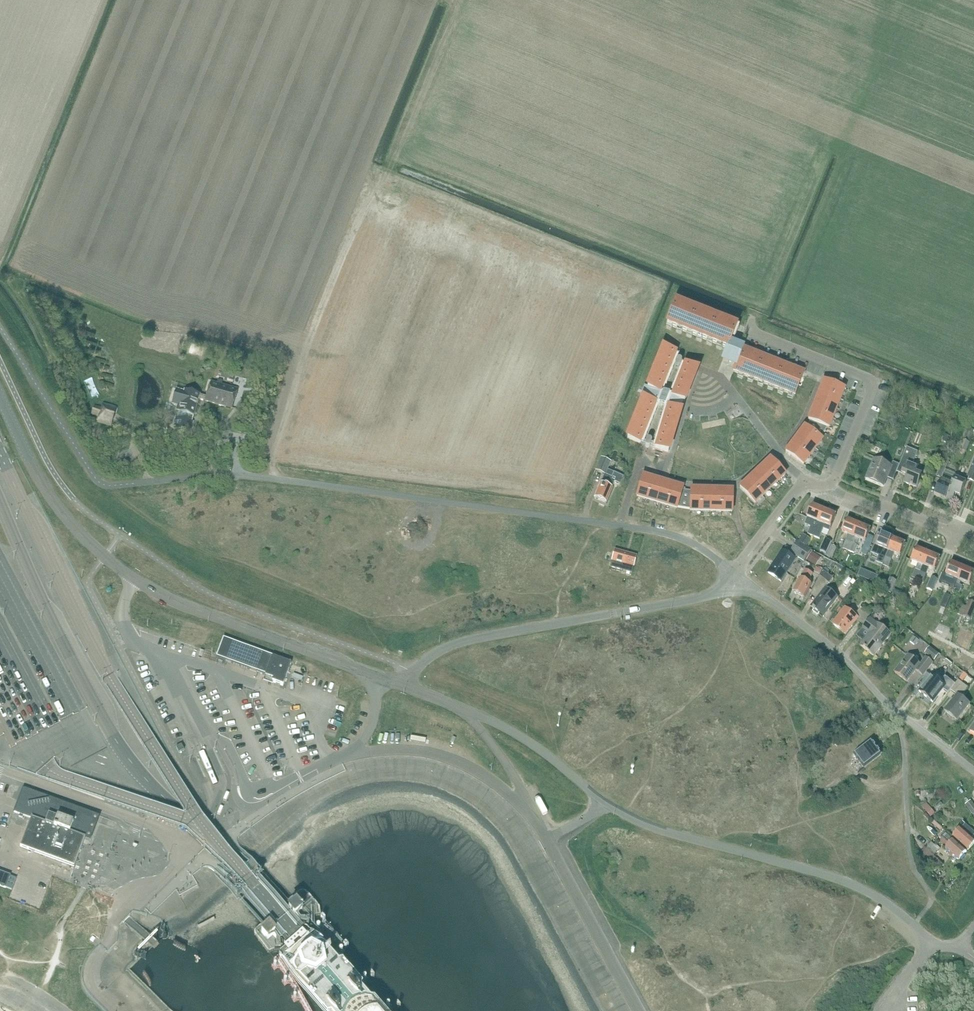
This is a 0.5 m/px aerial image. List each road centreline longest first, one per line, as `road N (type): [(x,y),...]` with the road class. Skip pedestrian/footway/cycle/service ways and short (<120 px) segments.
road 1 (residential): [(156,481),(271,478),(649,530),(691,542),(732,575)]
road 2 (unclassified): [(732,575),(701,598),(451,646),(411,670),(404,688)]
road 3 (unclassified): [(337,758),(268,789),(251,787),(230,747),(176,705),(126,627),(133,578)]
road 4 (residential): [(732,575),(973,770)]
road 5 (unclassified): [(404,688),(133,578)]
road 6 (unclassified): [(744,853),(850,883),(937,948),(957,946),(973,924)]
road 7 (residential): [(830,487),(870,388),(753,335),(752,319)]
road 8 (unclassified): [(337,758),(391,751),(443,757),(494,783),(536,819)]
road 9 (unclassified): [(547,840),(640,1010)]
road 10 (unclassified): [(0,396),(47,493),(104,557)]
road 11 (unclassified): [(606,806),(515,739),(461,711)]
road 12 (residential): [(830,487),(942,530),(973,533)]
road 13 (unclassified): [(744,853),(641,825),(606,806)]
road 14 (residential): [(721,376),(803,487)]
road 15 (unclassified): [(536,819),(504,759),(461,711)]

